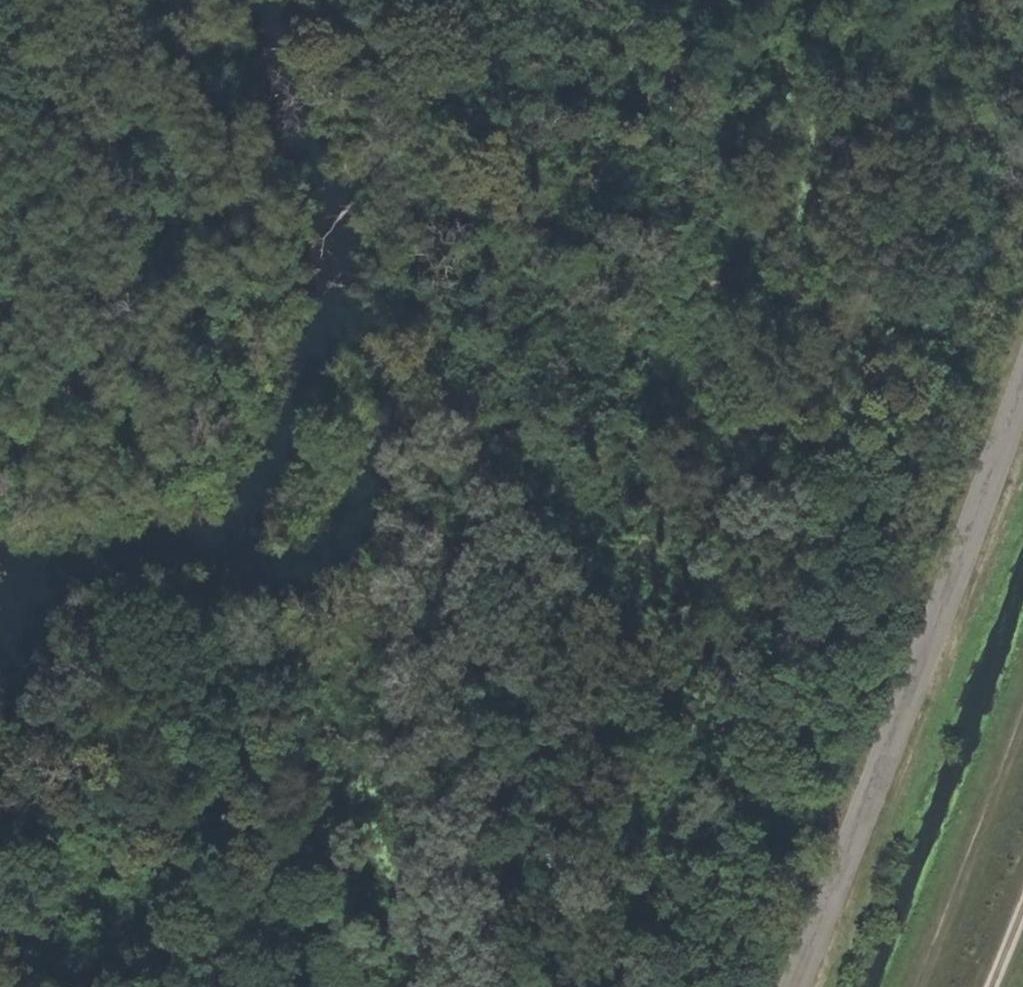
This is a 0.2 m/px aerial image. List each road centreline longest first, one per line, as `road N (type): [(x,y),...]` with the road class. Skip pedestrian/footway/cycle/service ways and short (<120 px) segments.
road 1 (track): [(1022,711),(915,986)]

